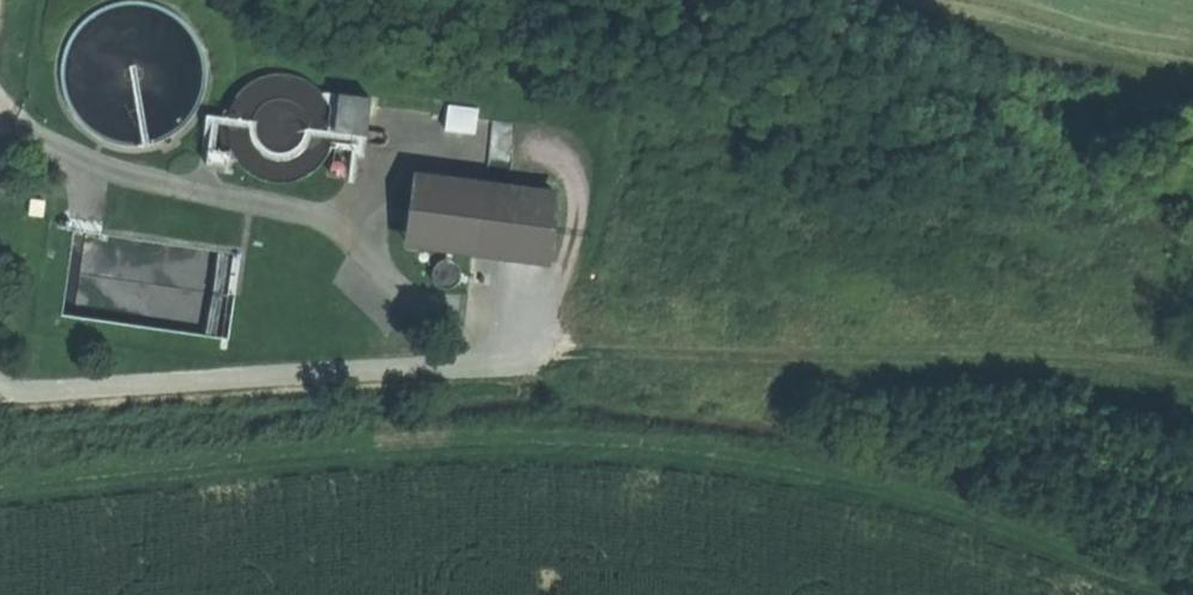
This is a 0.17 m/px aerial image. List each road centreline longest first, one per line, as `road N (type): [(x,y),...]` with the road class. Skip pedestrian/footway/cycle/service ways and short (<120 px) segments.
road 1 (track): [(0,385),(519,362),(562,329),(767,359),(959,347),(1192,365)]
road 2 (track): [(0,489),(395,450),(580,445),(664,452),(890,491),(1173,594)]
road 3 (track): [(1192,59),(934,0)]

